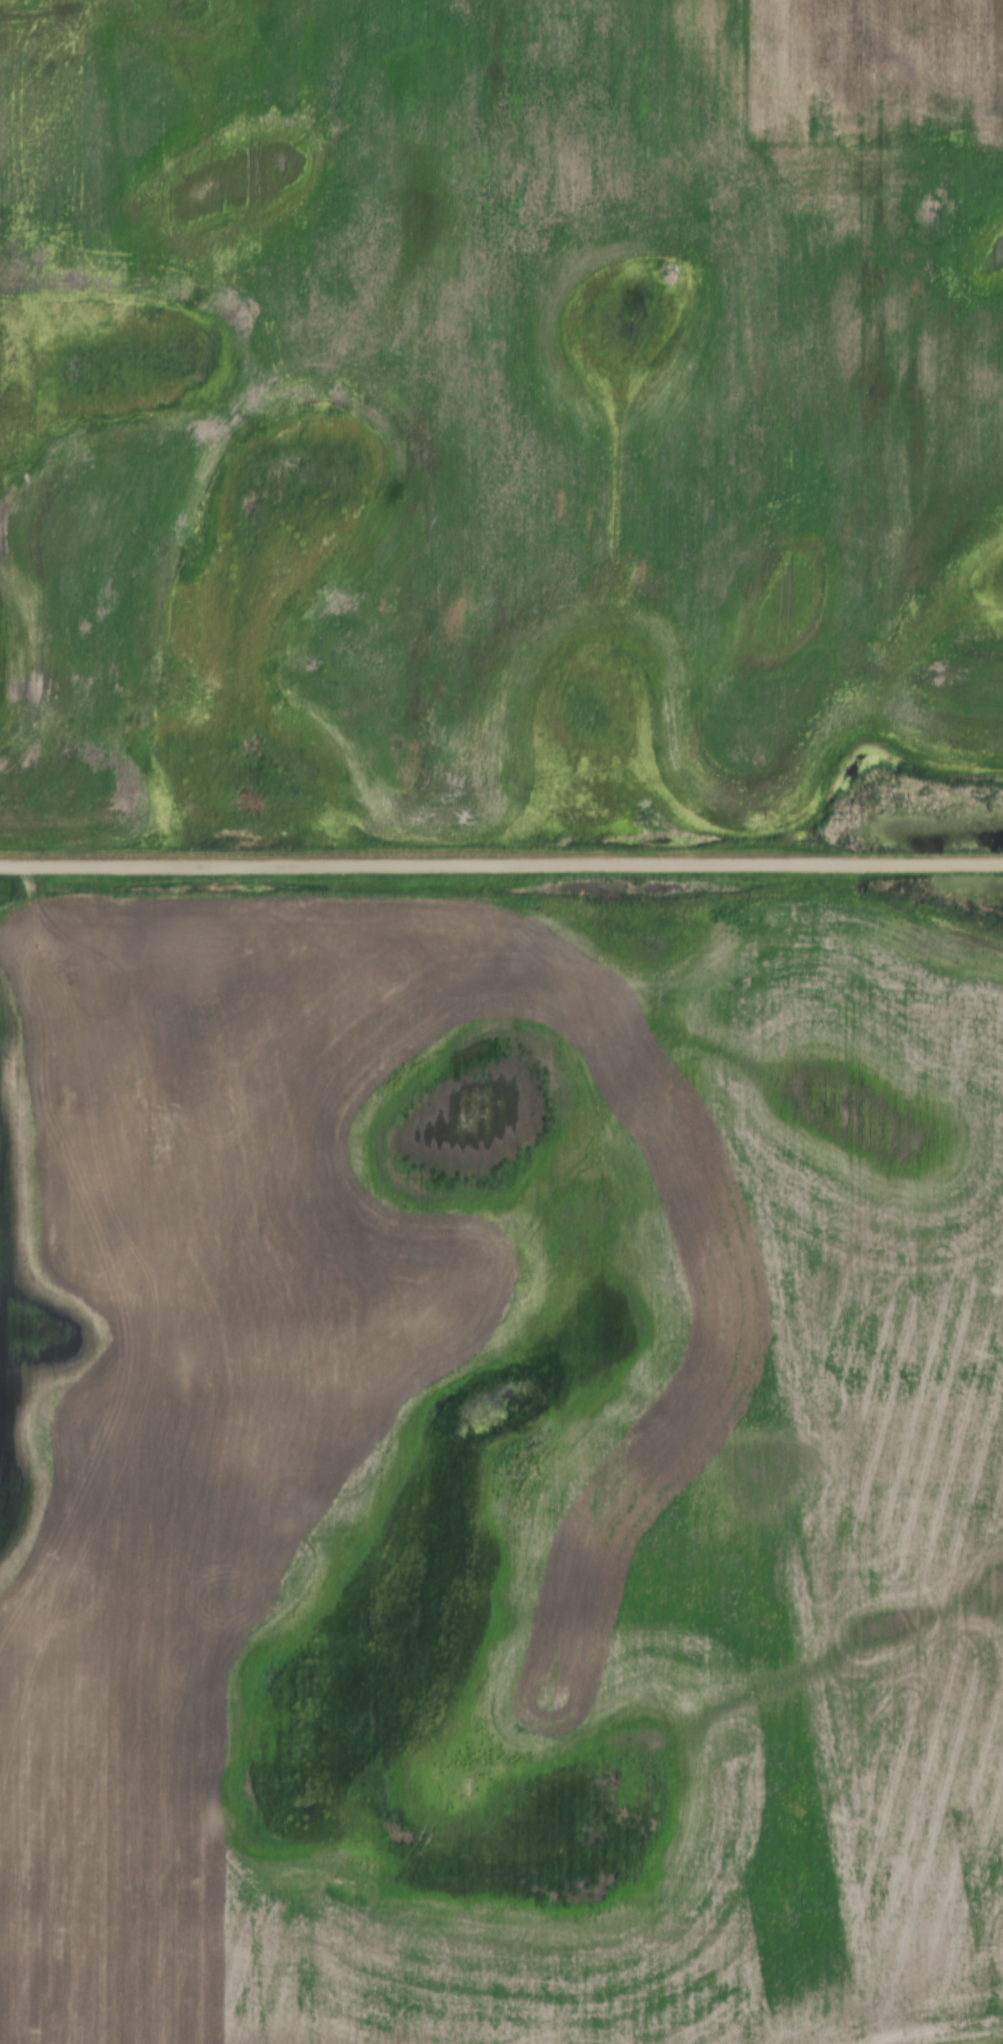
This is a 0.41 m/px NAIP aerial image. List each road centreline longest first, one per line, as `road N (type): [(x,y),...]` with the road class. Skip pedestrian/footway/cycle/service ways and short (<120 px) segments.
road 1 (residential): [(0,865),(1002,864)]

